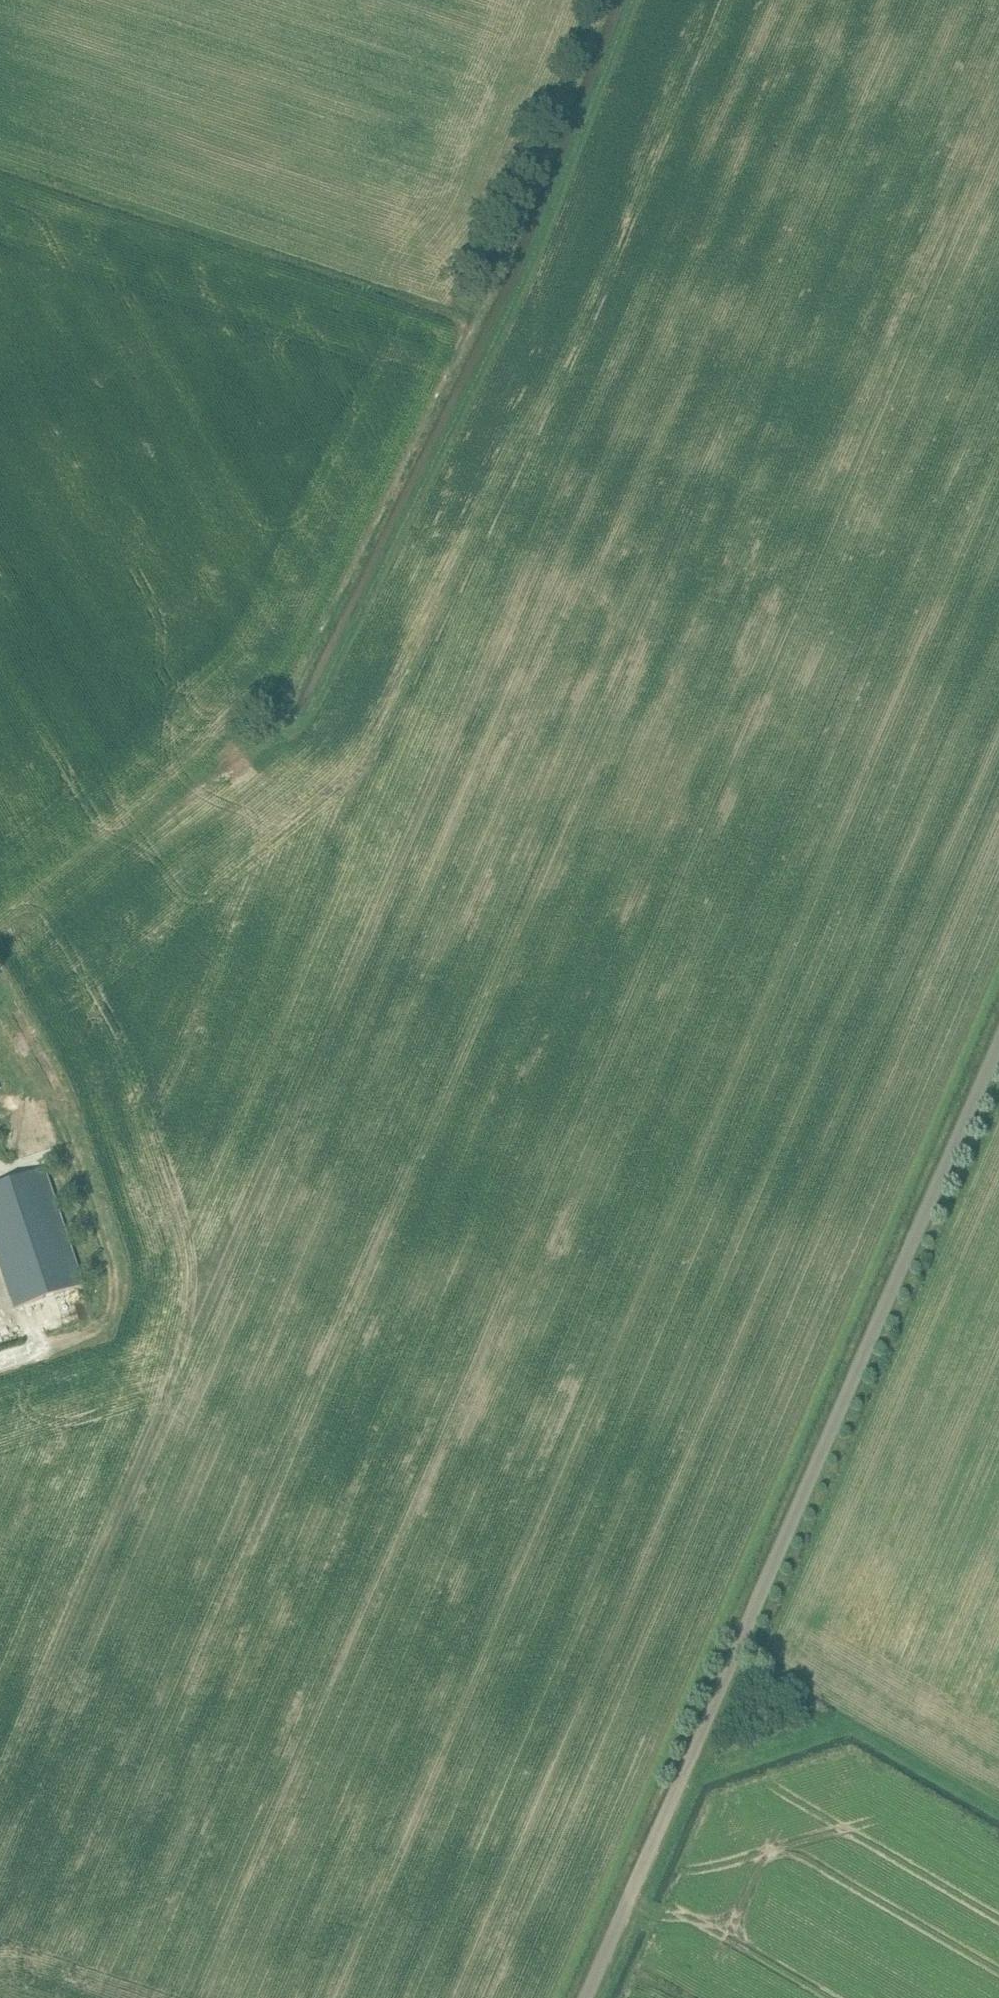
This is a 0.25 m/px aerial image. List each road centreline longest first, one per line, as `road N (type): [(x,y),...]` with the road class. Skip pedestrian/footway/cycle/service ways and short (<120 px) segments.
road 1 (unclassified): [(584,1997),(998,1039)]

